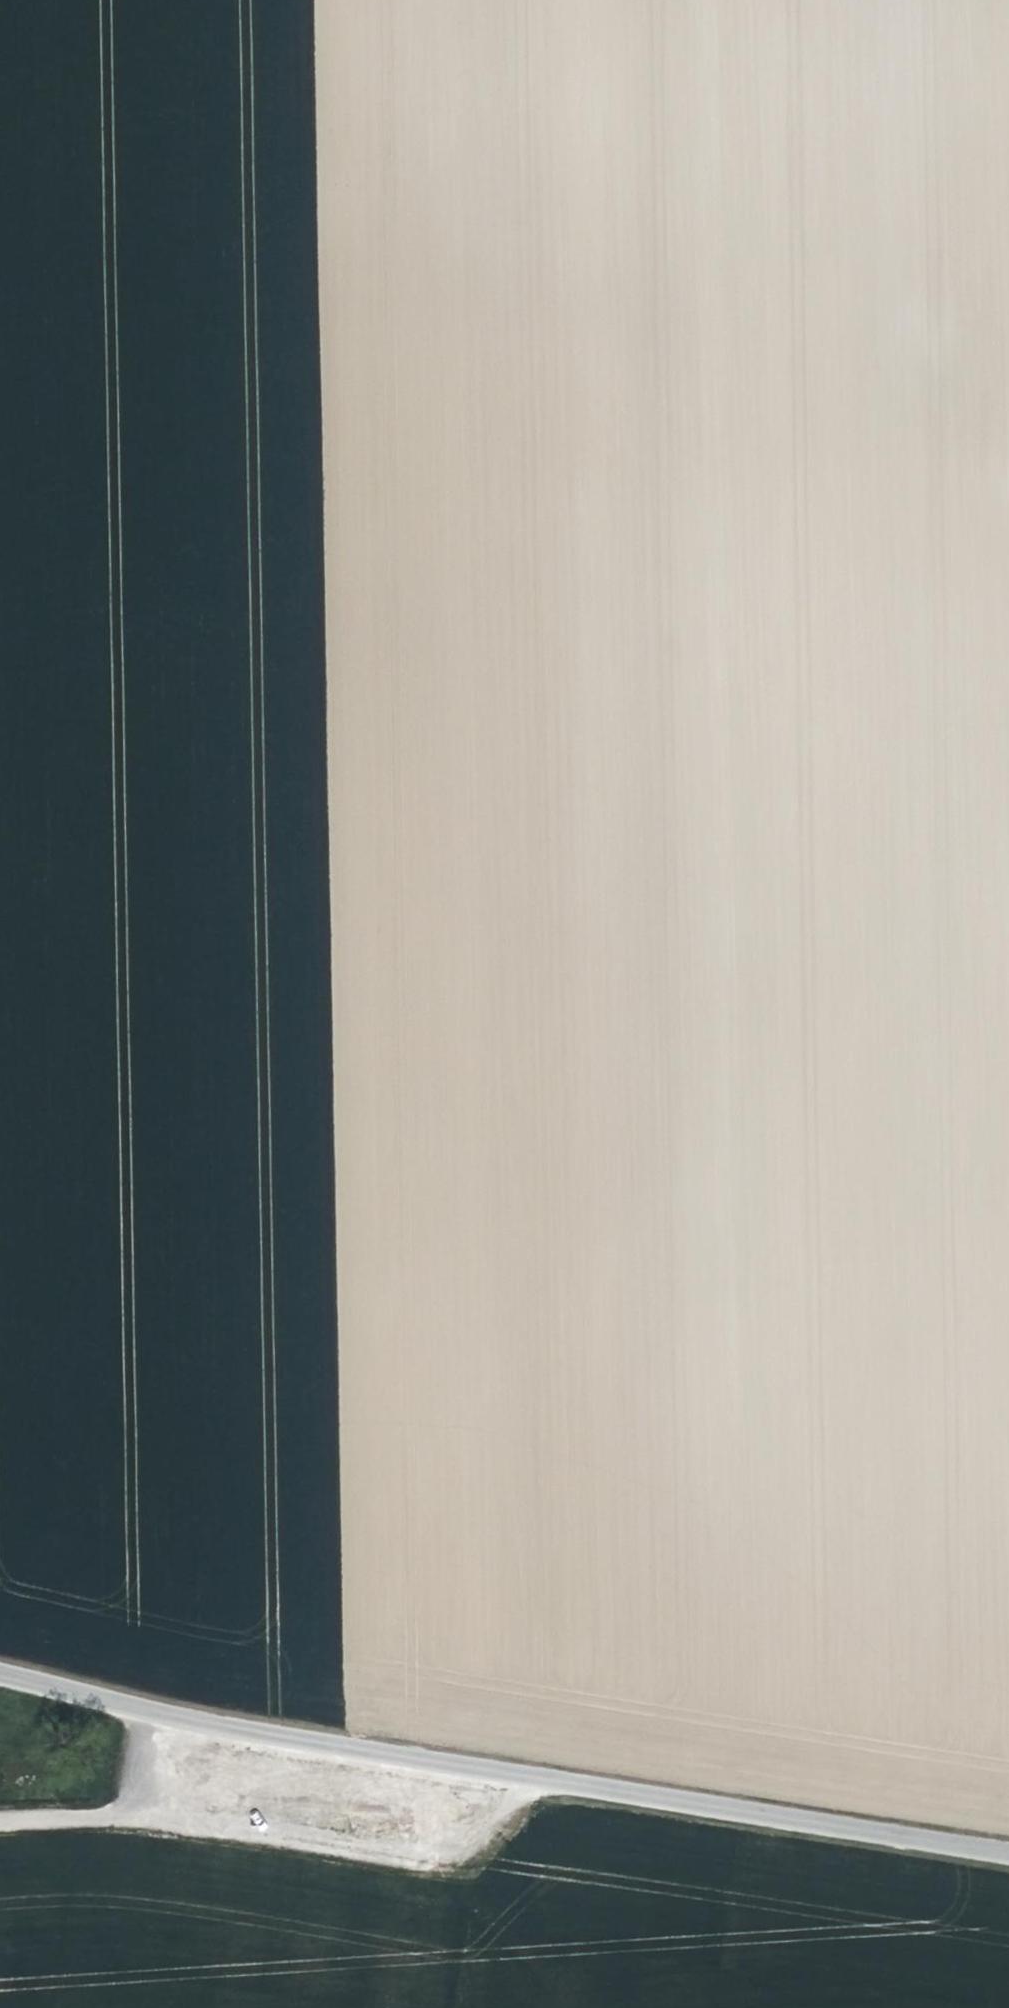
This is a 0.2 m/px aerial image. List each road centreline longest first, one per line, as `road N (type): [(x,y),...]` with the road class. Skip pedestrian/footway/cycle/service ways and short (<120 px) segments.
road 1 (unclassified): [(1008,1849),(177,1714),(0,1667)]

